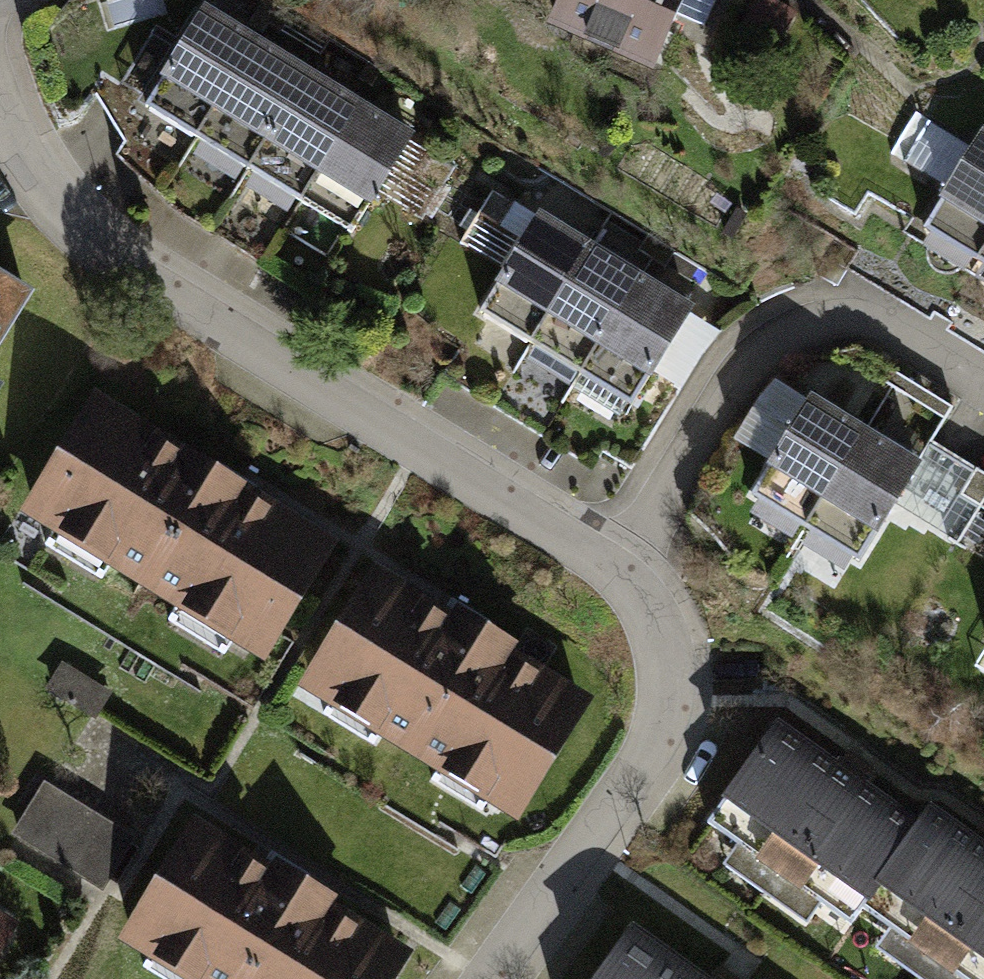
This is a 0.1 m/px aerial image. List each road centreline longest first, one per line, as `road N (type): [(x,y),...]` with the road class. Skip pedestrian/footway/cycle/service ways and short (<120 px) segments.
road 1 (residential): [(619,574),(128,268),(20,141),(0,87)]
road 2 (residential): [(619,574),(743,373),(780,339),(824,322),(872,322),(983,389)]
road 3 (residential): [(483,978),(637,768),(659,719),(663,669),(649,614),(619,574)]

